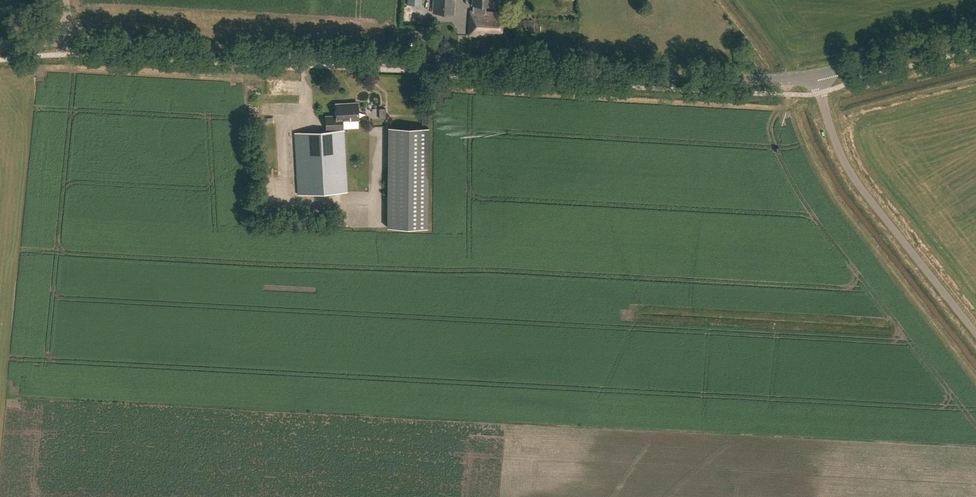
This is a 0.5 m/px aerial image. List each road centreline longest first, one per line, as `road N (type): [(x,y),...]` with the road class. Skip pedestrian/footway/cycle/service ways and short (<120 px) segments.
road 1 (tertiary): [(816,75),(749,80),(63,42)]
road 2 (unclassified): [(975,333),(841,157),(816,75)]
road 3 (tertiary): [(975,36),(816,75)]

